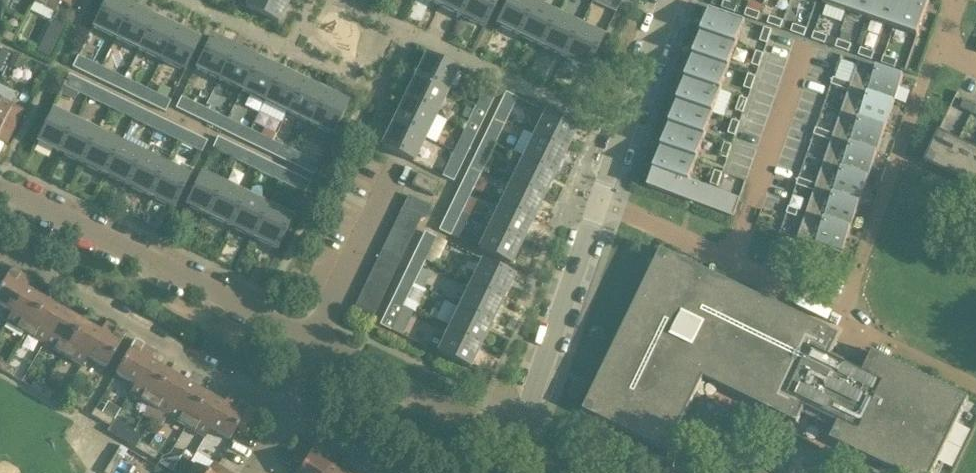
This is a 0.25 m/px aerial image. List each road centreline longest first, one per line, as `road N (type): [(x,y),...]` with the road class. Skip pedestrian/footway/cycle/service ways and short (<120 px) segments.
road 1 (residential): [(598,207),(843,318),(939,51)]
road 2 (residential): [(321,351),(0,191)]
road 3 (residential): [(290,414),(0,256)]
road 4 (residential): [(507,447),(598,207)]
road 5 (residential): [(598,207),(671,0)]
road 6 (residential): [(507,447),(321,351)]

